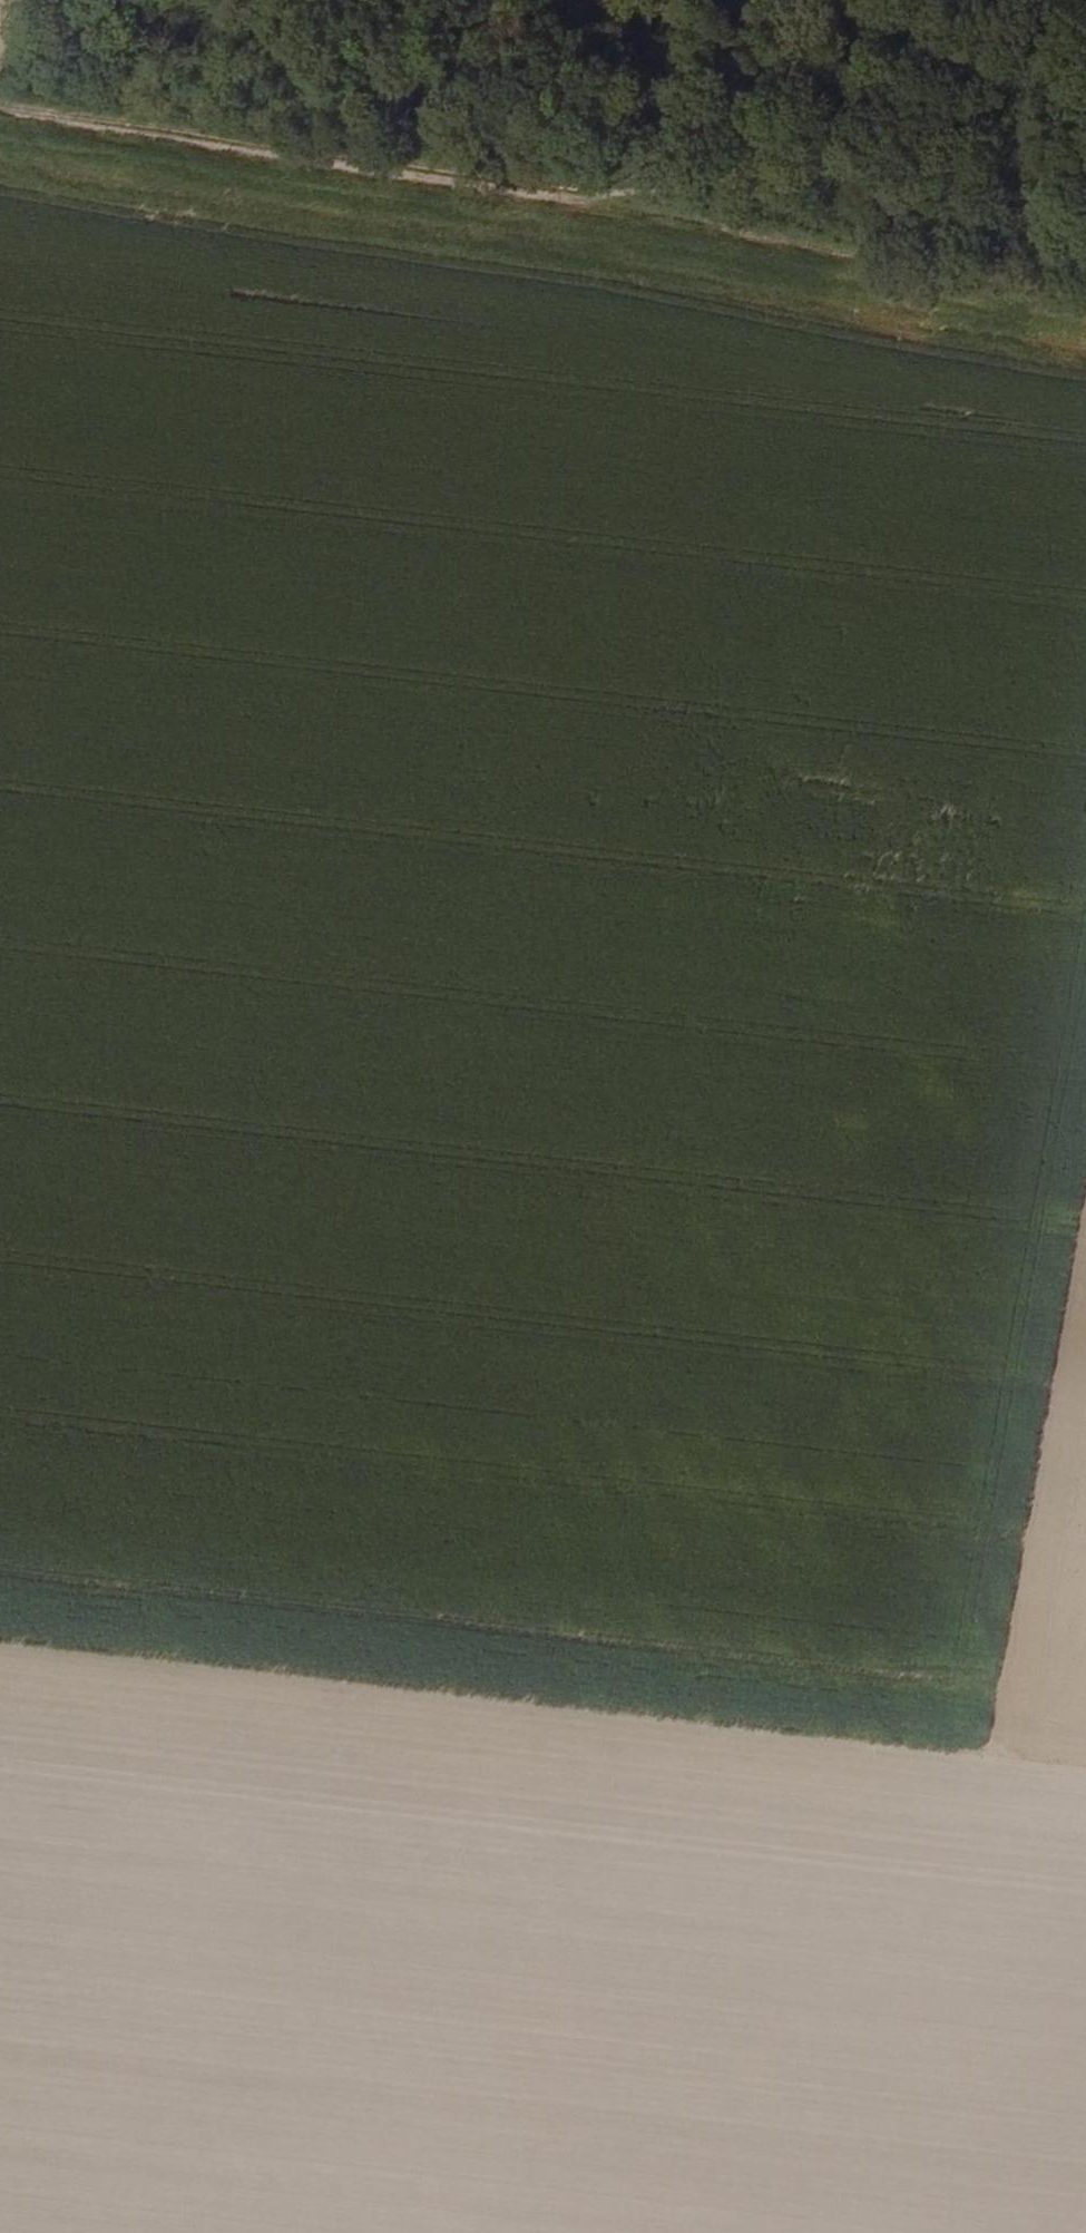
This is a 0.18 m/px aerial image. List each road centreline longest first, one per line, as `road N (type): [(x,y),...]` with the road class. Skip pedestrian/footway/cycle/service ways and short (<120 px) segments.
road 1 (track): [(0,102),(1085,258)]

